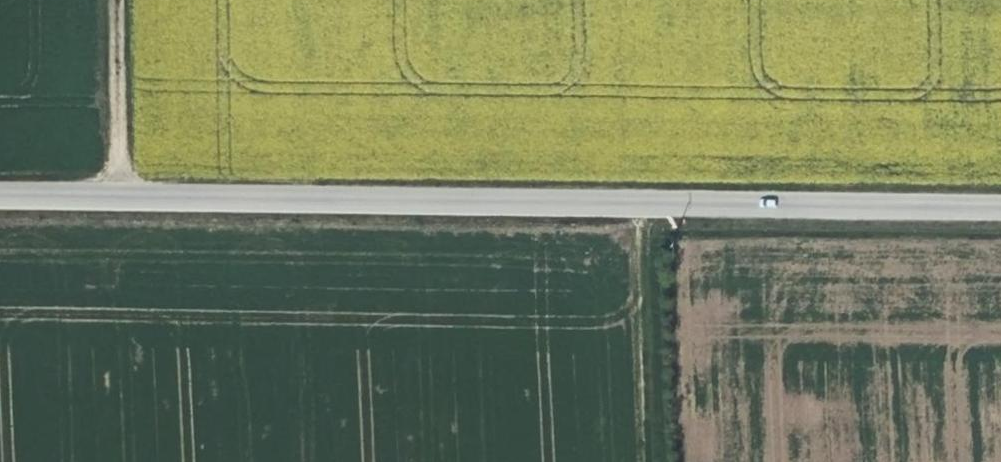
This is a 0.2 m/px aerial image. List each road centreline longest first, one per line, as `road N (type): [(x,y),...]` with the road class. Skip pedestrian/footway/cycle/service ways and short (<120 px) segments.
road 1 (unclassified): [(1000,213),(0,191)]
road 2 (track): [(644,461),(632,205)]
road 3 (track): [(109,0),(111,193)]

